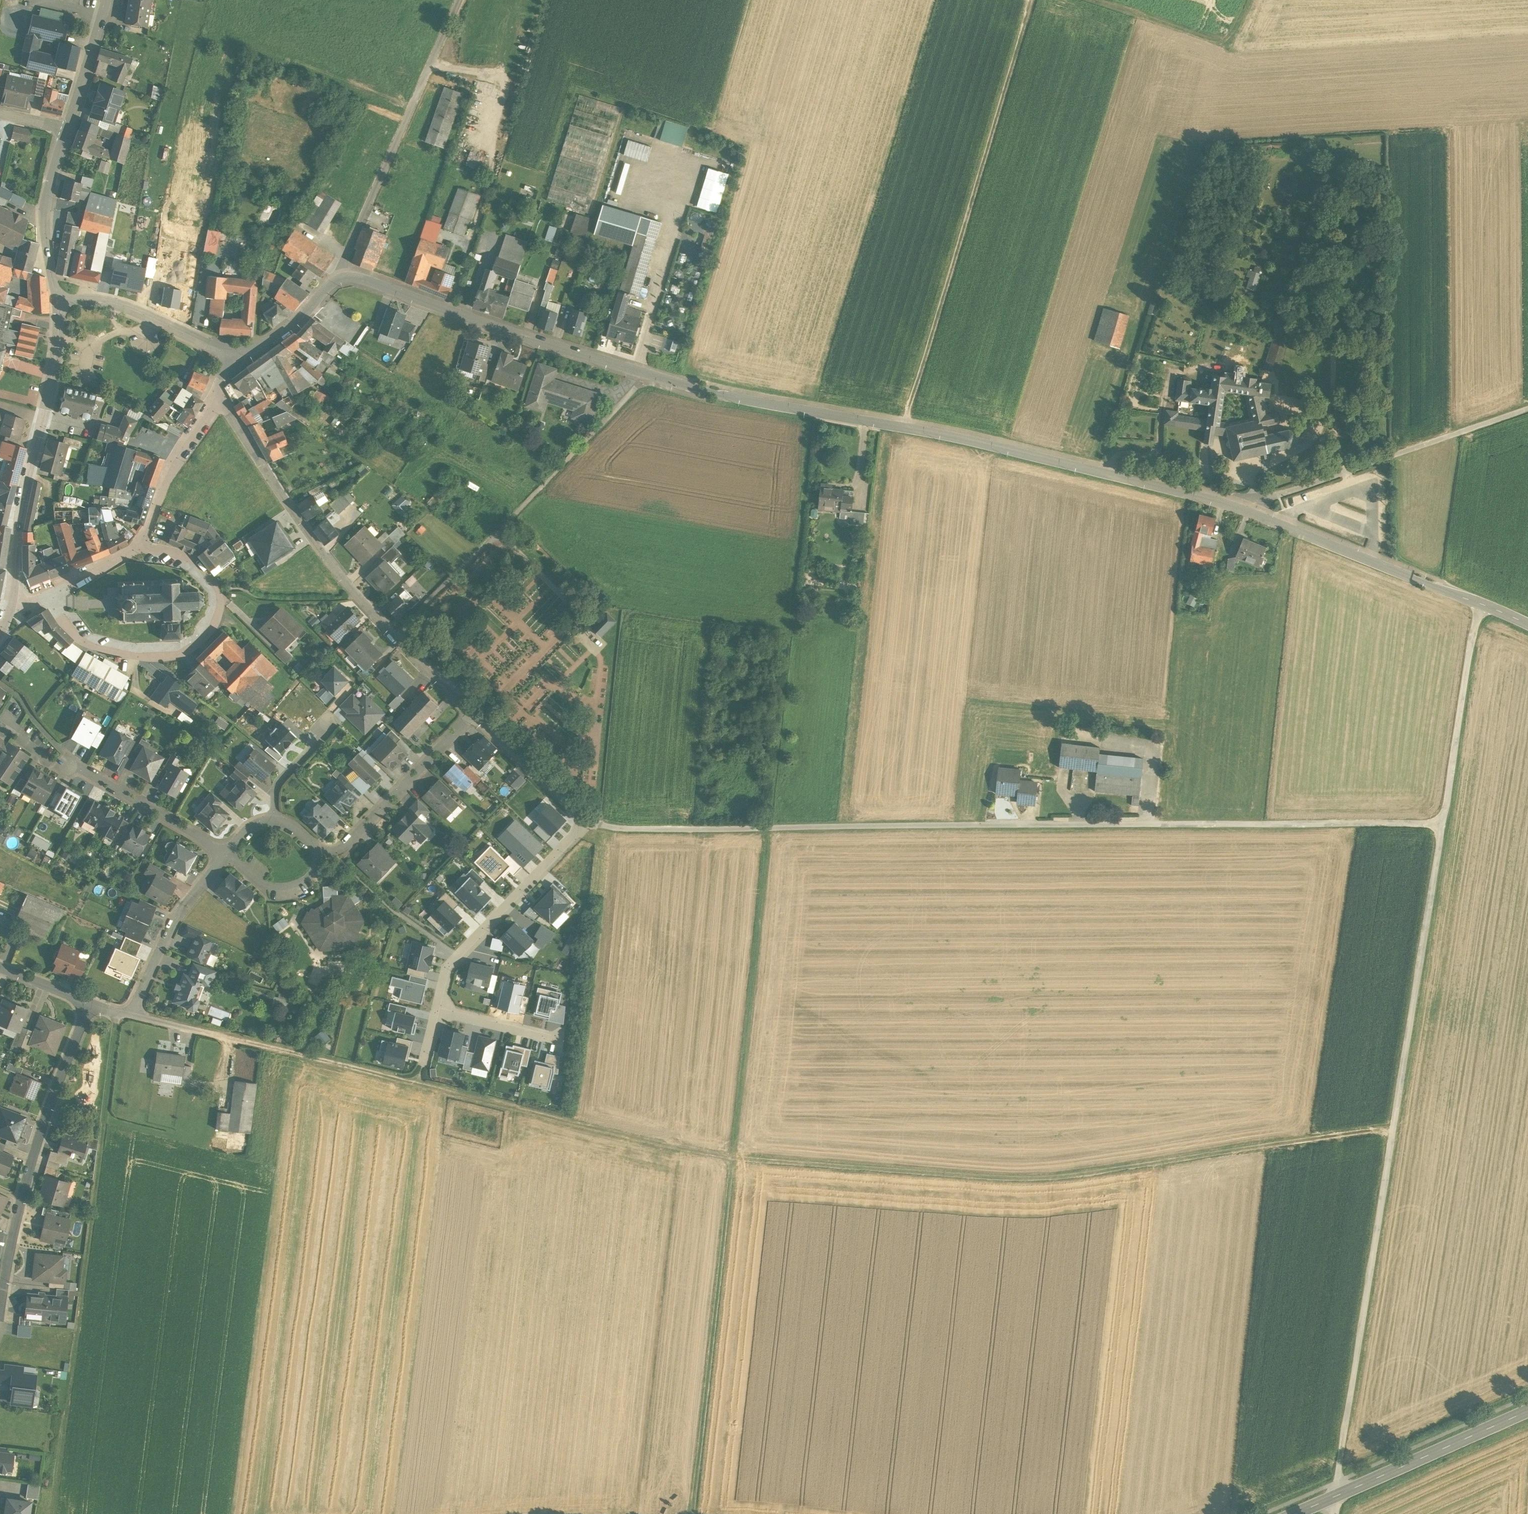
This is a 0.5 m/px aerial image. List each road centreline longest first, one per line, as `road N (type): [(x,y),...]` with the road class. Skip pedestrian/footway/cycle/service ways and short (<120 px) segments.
road 1 (track): [(1393,1130),(1078,1177),(882,1171),(703,1155),(222,1037)]
road 2 (track): [(811,411),(691,1513)]
road 3 (residential): [(1242,508),(701,390),(355,279),(329,287),(281,335),(232,354)]
road 4 (track): [(1441,825),(1335,1496)]
road 5 (track): [(1164,823),(642,829),(587,822)]
road 6 (track): [(117,1012),(56,1513)]
road 7 (track): [(1032,0),(905,430)]
road 8 (residential): [(216,395),(356,595),(474,714)]
road 9 (residential): [(474,714),(587,822),(458,957),(438,1008)]
road 10 (residential): [(50,595),(87,646),(143,657),(188,651),(213,627),(218,591),(188,558),(139,544)]
road 11 (residential): [(90,1002),(39,1141),(0,1308)]
road 12 (residential): [(62,305),(51,391),(21,492),(12,612)]
road 13 (unclassified): [(1527,627),(1242,508)]
road 14 (track): [(458,0),(346,254),(344,278)]
road 15 (track): [(1242,508),(1527,410)]
road 16 (secondary): [(1295,1513),(1527,1411)]
road 17 (track): [(1477,604),(1441,825)]
road 18 (residential): [(474,714),(349,843),(321,851)]
road 19 (track): [(1247,0),(1225,47),(1092,0)]
road 20 (residential): [(227,855),(180,912),(131,1016)]
road 21 (residential): [(67,129),(46,238),(62,305)]
road 22 (residential): [(71,767),(227,855)]
road 23 (residential): [(232,354),(118,308),(62,305)]
road 24 (residential): [(216,395),(174,462),(139,544)]
road 25 (residential): [(227,855),(267,889),(290,893),(318,881),(321,851)]
road 26 (residential): [(107,0),(67,129)]
road 27 (residential): [(438,1008),(558,1039)]

